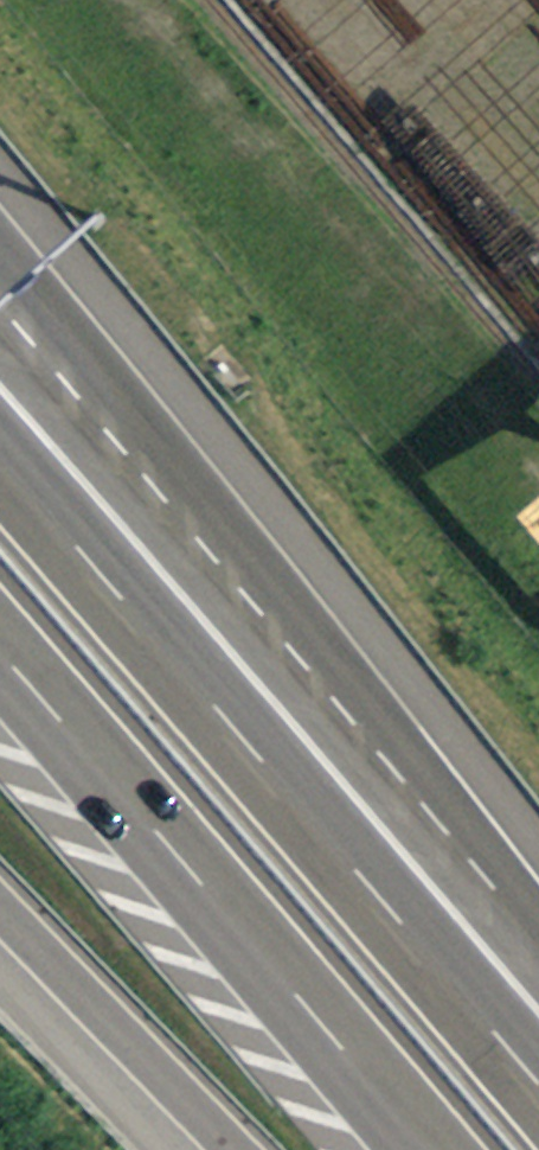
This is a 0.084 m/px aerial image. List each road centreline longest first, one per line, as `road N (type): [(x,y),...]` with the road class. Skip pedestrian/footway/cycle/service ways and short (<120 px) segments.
road 1 (motorway): [(538,907),(0,270)]
road 2 (motorway): [(538,1091),(0,467)]
road 3 (motorway): [(0,679),(409,1149)]
road 4 (motorway): [(0,925),(215,1149)]
road 5 (track): [(0,1058),(91,1149)]

